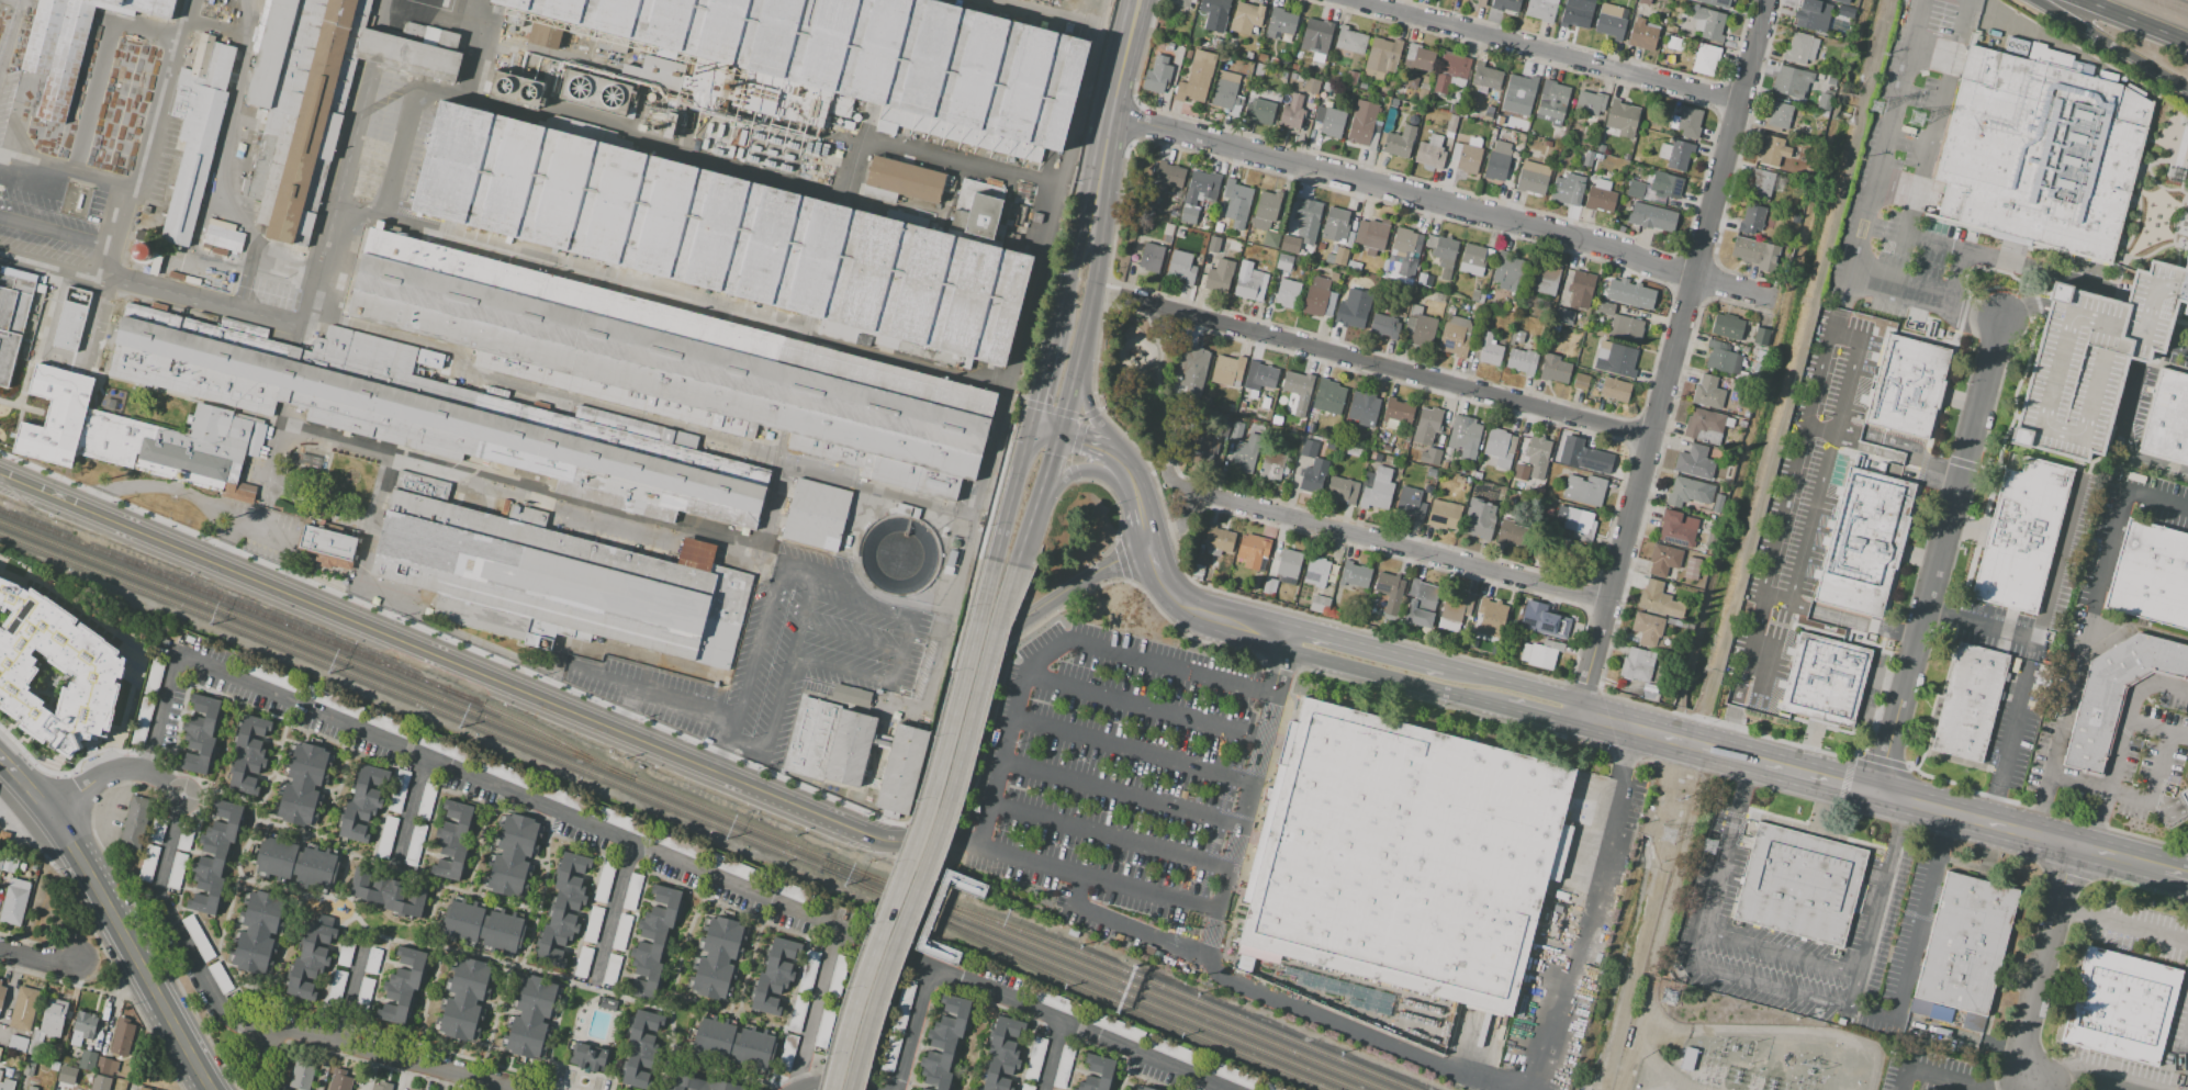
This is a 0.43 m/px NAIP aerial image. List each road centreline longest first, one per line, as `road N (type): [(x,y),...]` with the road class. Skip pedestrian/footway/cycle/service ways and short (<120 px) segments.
road 1 (tertiary): [(938,824),(907,845),(880,839),(0,471)]
road 2 (residential): [(1582,704),(1765,0)]
road 3 (residential): [(1113,114),(1776,299)]
road 4 (residential): [(1125,296),(1650,438)]
road 5 (residential): [(1884,795),(1999,317)]
road 6 (residential): [(1167,471),(1175,486),(1608,602)]
road 7 (secondary): [(894,947),(943,820),(1014,565)]
road 8 (residential): [(1353,0),(1739,103)]
road 9 (secondary): [(213,1089),(49,811),(0,757)]
road 10 (secondary): [(992,560),(925,810),(875,930)]
road 11 (tertiary): [(1151,549),(1066,594),(984,656),(938,824)]
road 12 (residential): [(2075,845),(2022,1075)]
road 13 (secondary): [(1286,636),(1295,653),(1502,706)]
road 14 (secondary): [(1907,801),(2132,859)]
road 15 (residential): [(268,1038),(308,1034),(476,1078)]
road 16 (secondary): [(1095,195),(1141,0)]
road 17 (secondary): [(1074,368),(1090,286),(1095,195)]
road 18 (trunk): [(2038,0),(2187,86)]
road 19 (secondary): [(875,930),(828,1089)]
road 20 (secondary): [(1444,666),(1315,631),(1286,636)]
road 21 (secondary): [(847,1089),(894,947)]
road 22 (residential): [(49,811),(114,773),(184,796)]
road 23 (secondary): [(1032,423),(992,560)]
road 24 (secondary): [(1095,195),(1059,324)]
road 25 (secondary): [(1640,728),(1763,762)]
road 26 (secondary): [(1763,762),(1884,795)]

